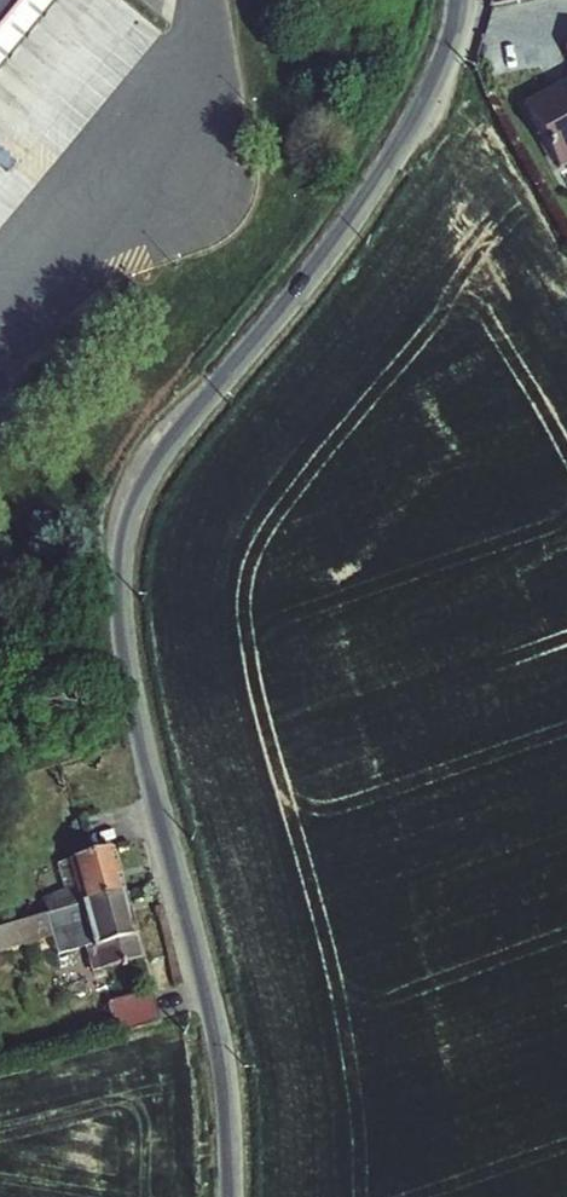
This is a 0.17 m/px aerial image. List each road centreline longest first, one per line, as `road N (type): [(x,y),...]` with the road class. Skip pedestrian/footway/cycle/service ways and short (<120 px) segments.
road 1 (residential): [(232,1196),(219,1034),(138,751),(118,603),(123,537),(146,470),(334,243),(387,165),(433,87),(458,0)]
road 2 (unclassified): [(0,367),(164,181),(196,0)]

